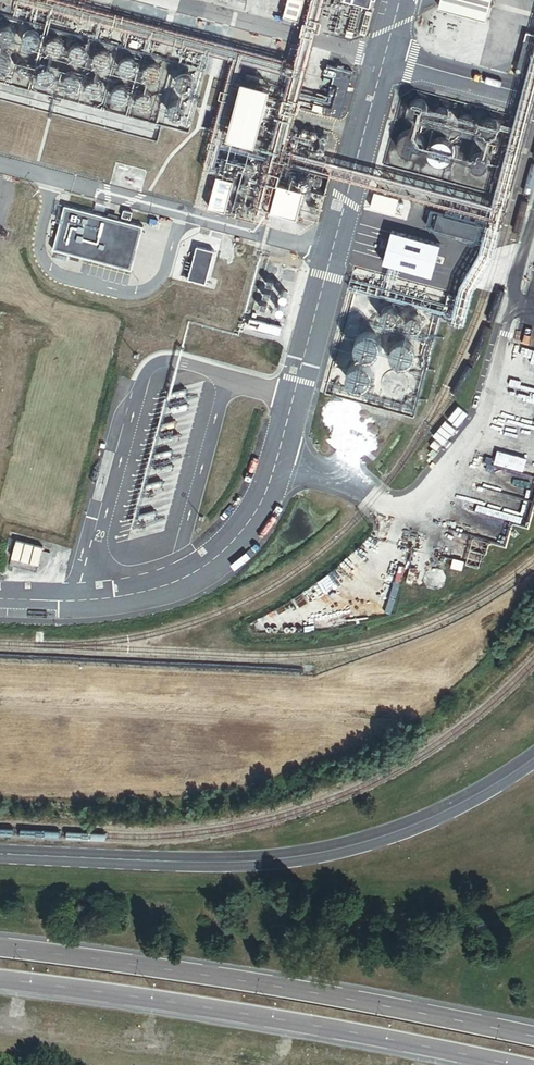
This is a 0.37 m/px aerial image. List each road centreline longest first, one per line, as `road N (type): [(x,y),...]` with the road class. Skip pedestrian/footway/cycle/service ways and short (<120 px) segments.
road 1 (tertiary): [(533,757),(452,809),(299,857),(159,861),(0,854)]
road 2 (secondary): [(533,1040),(352,999),(0,950)]
road 3 (secondary): [(0,982),(346,1031),(498,1064)]

